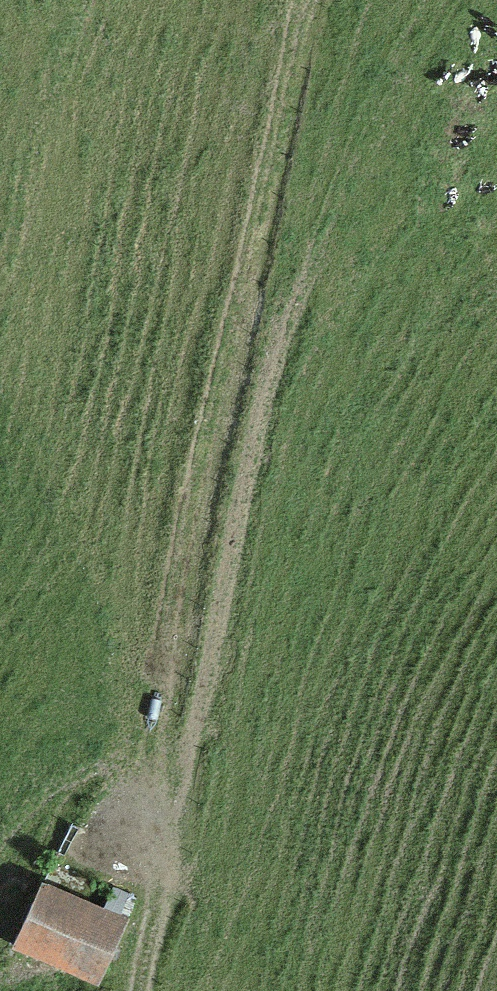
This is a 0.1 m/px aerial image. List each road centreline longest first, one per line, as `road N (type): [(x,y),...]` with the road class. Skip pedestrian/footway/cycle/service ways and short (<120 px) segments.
road 1 (track): [(165,856),(164,699),(306,0)]
road 2 (track): [(165,774),(205,697),(284,310)]
road 3 (track): [(142,990),(165,856),(105,837)]

